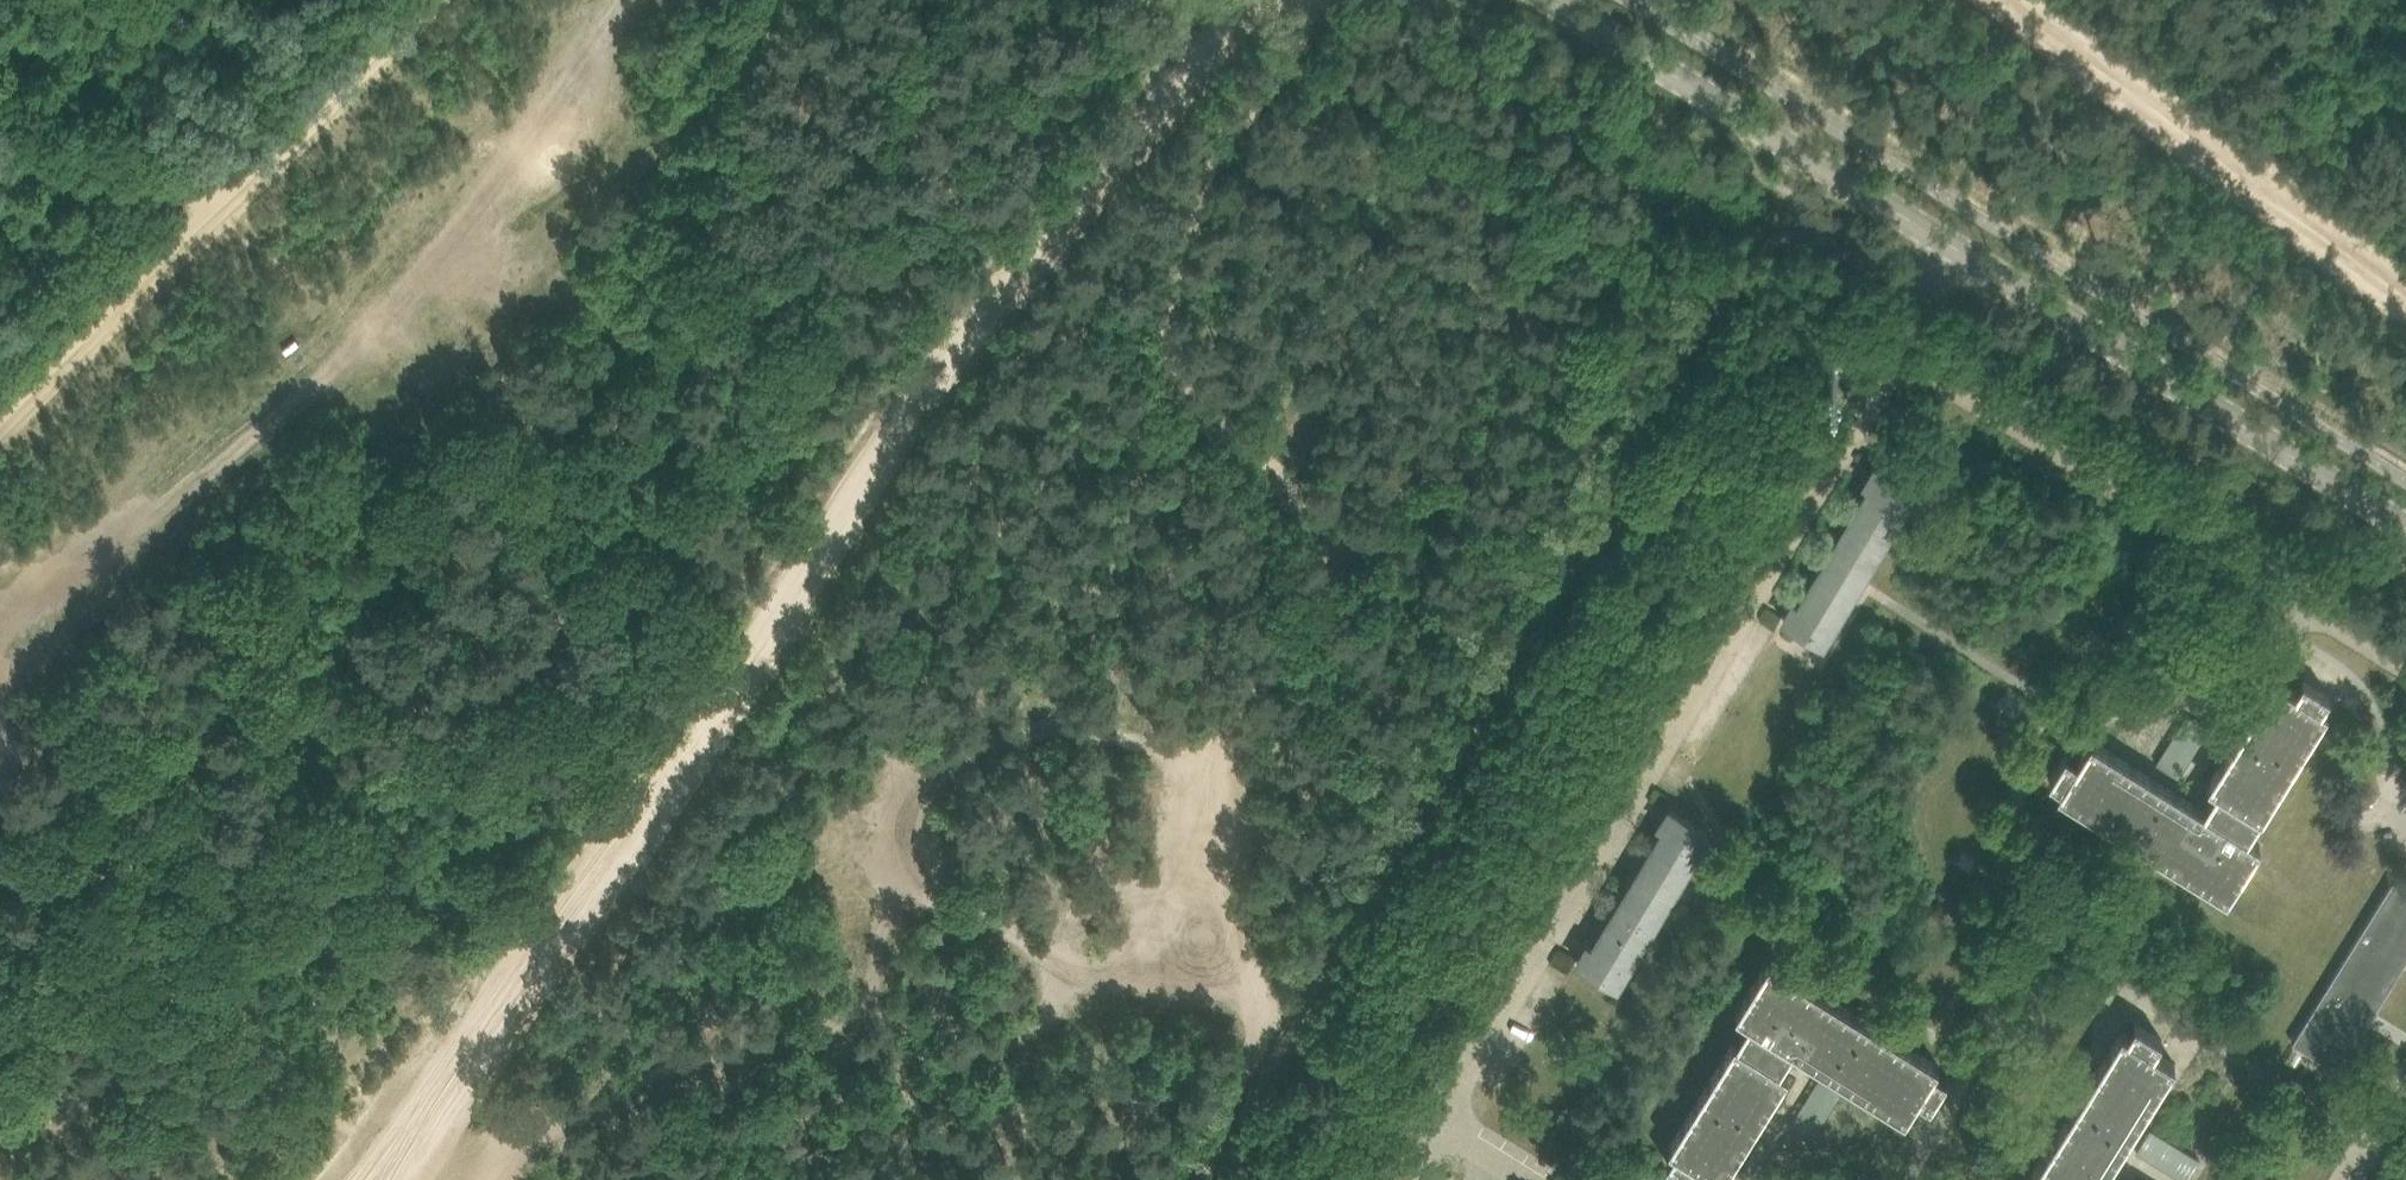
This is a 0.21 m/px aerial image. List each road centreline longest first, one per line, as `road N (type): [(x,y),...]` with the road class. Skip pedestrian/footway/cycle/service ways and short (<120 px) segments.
road 1 (track): [(1246,0),(958,342),(313,1179)]
road 2 (tertiary): [(2405,526),(1555,0)]
road 3 (track): [(0,443),(425,0)]
road 4 (track): [(2405,271),(2039,0)]

